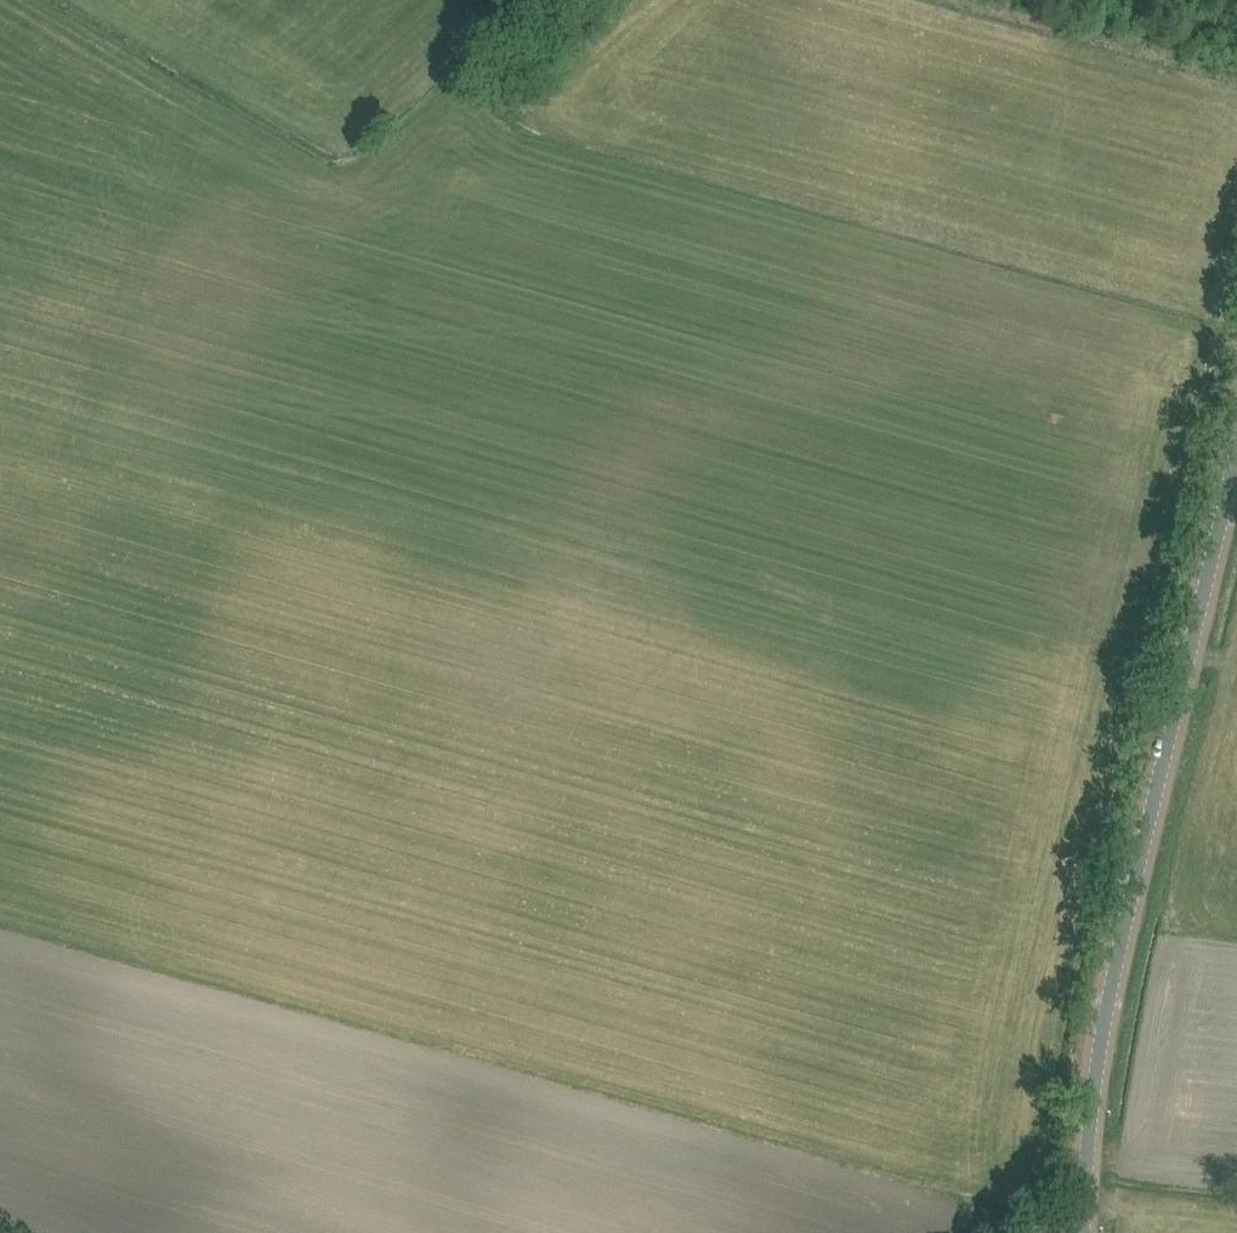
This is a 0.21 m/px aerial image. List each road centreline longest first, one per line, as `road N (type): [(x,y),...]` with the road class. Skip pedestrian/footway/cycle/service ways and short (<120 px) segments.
road 1 (tertiary): [(1089,1232),(1126,937),(1236,484)]

